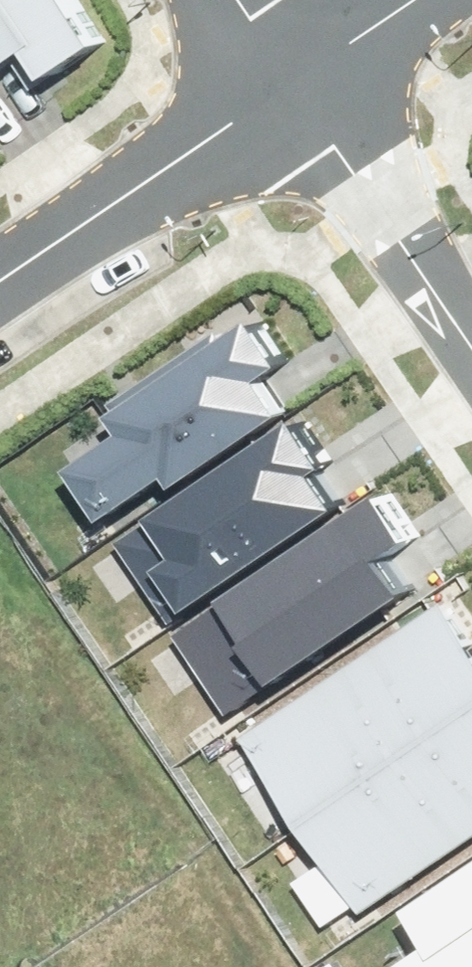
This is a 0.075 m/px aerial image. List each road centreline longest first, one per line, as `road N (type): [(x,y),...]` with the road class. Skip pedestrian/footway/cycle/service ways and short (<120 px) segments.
road 1 (residential): [(471,357),(278,71)]
road 2 (residential): [(278,71),(0,259)]
road 3 (residential): [(389,0),(278,71)]

